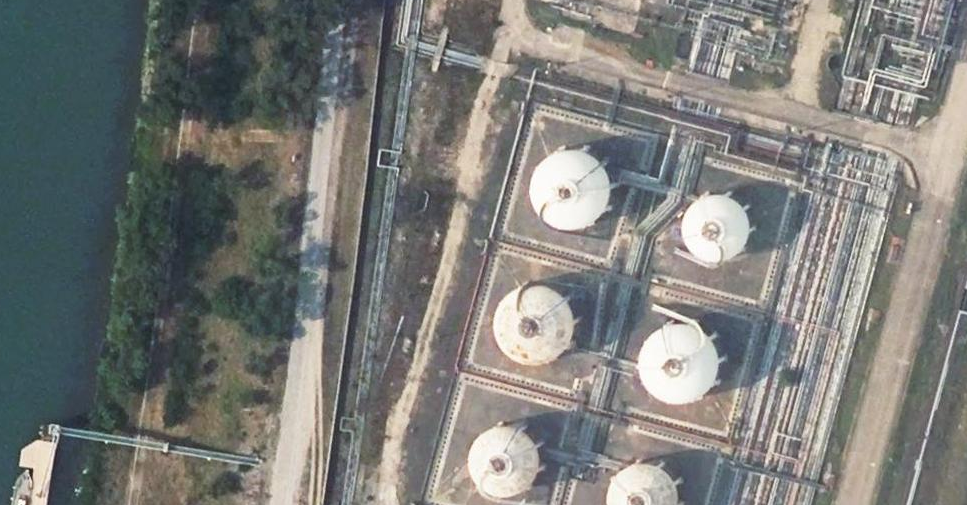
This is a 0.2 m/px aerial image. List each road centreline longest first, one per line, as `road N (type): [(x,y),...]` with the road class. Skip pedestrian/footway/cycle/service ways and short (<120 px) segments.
road 1 (track): [(135,504),(176,253),(203,0)]
road 2 (track): [(287,504),(347,0)]

